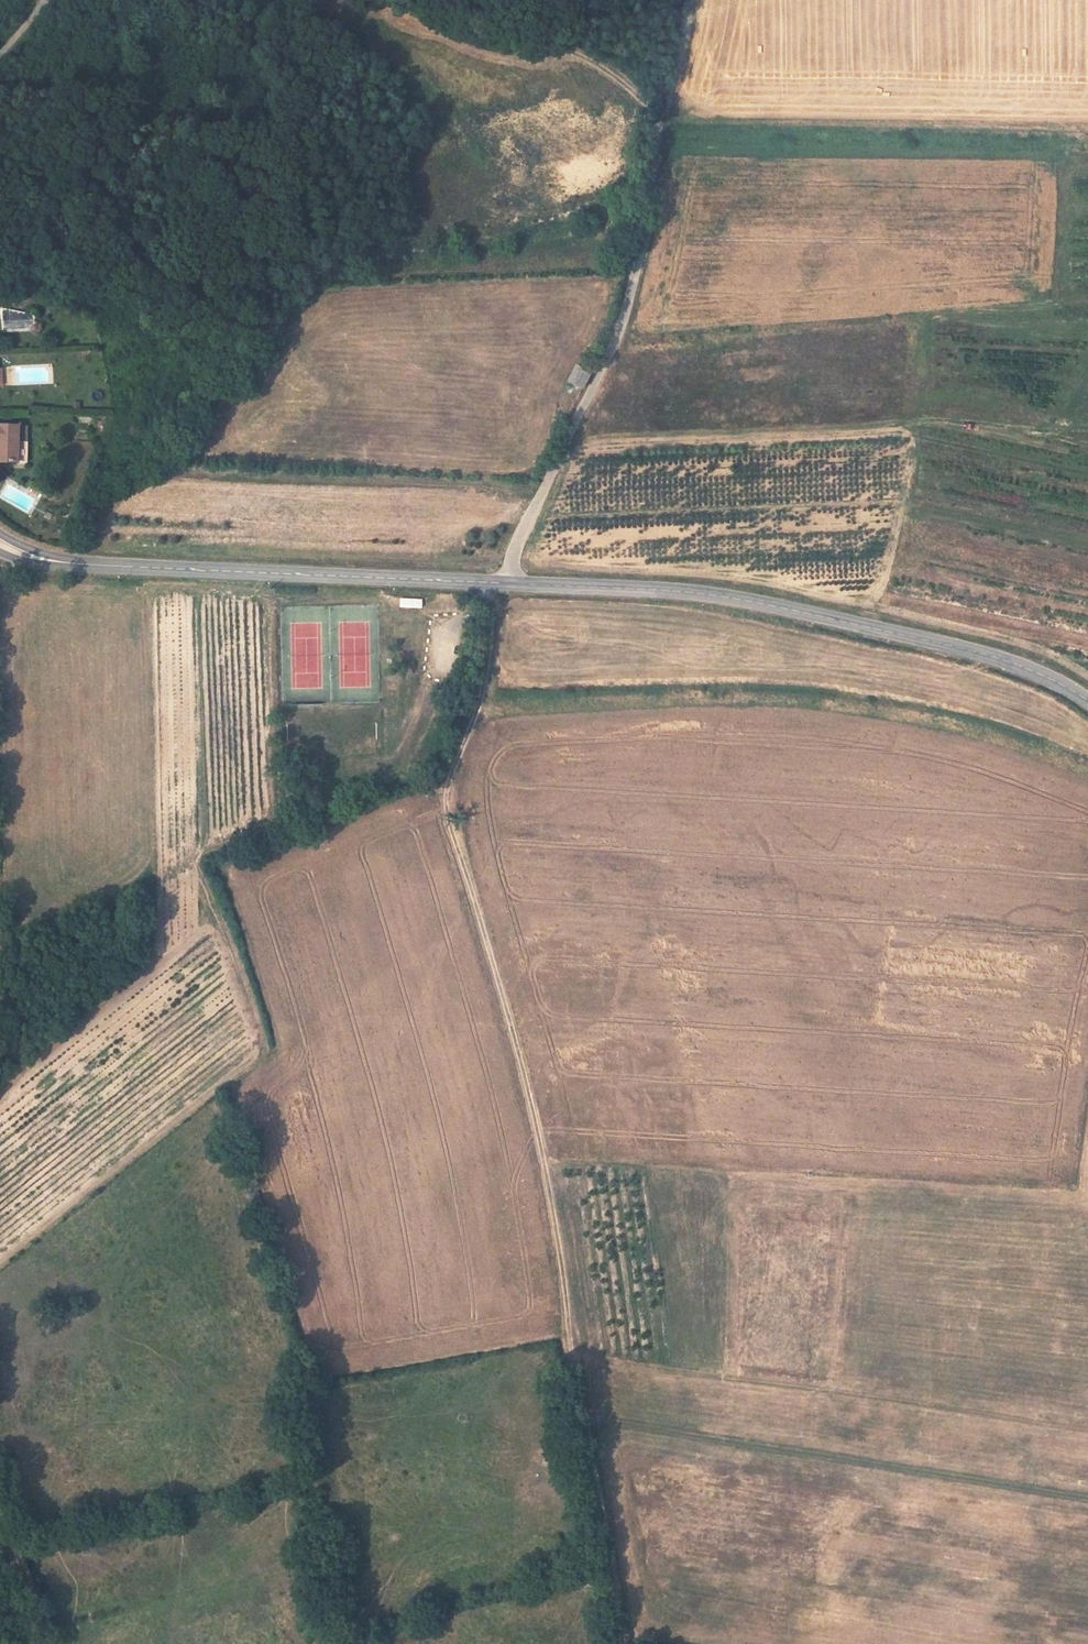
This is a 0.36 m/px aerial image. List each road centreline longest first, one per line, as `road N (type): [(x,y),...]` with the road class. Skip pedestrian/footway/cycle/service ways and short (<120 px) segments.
road 1 (track): [(625,1643),(534,1118),(446,801),(484,682),(490,598),(502,584)]
road 2 (unclassified): [(688,0),(655,132),(629,301),(502,584)]
road 3 (tertiary): [(1087,700),(1013,663),(743,598),(502,584)]
road 4 (tertiary): [(502,584),(112,565),(49,560),(0,542)]
road 5 (track): [(45,1643),(0,1500)]

